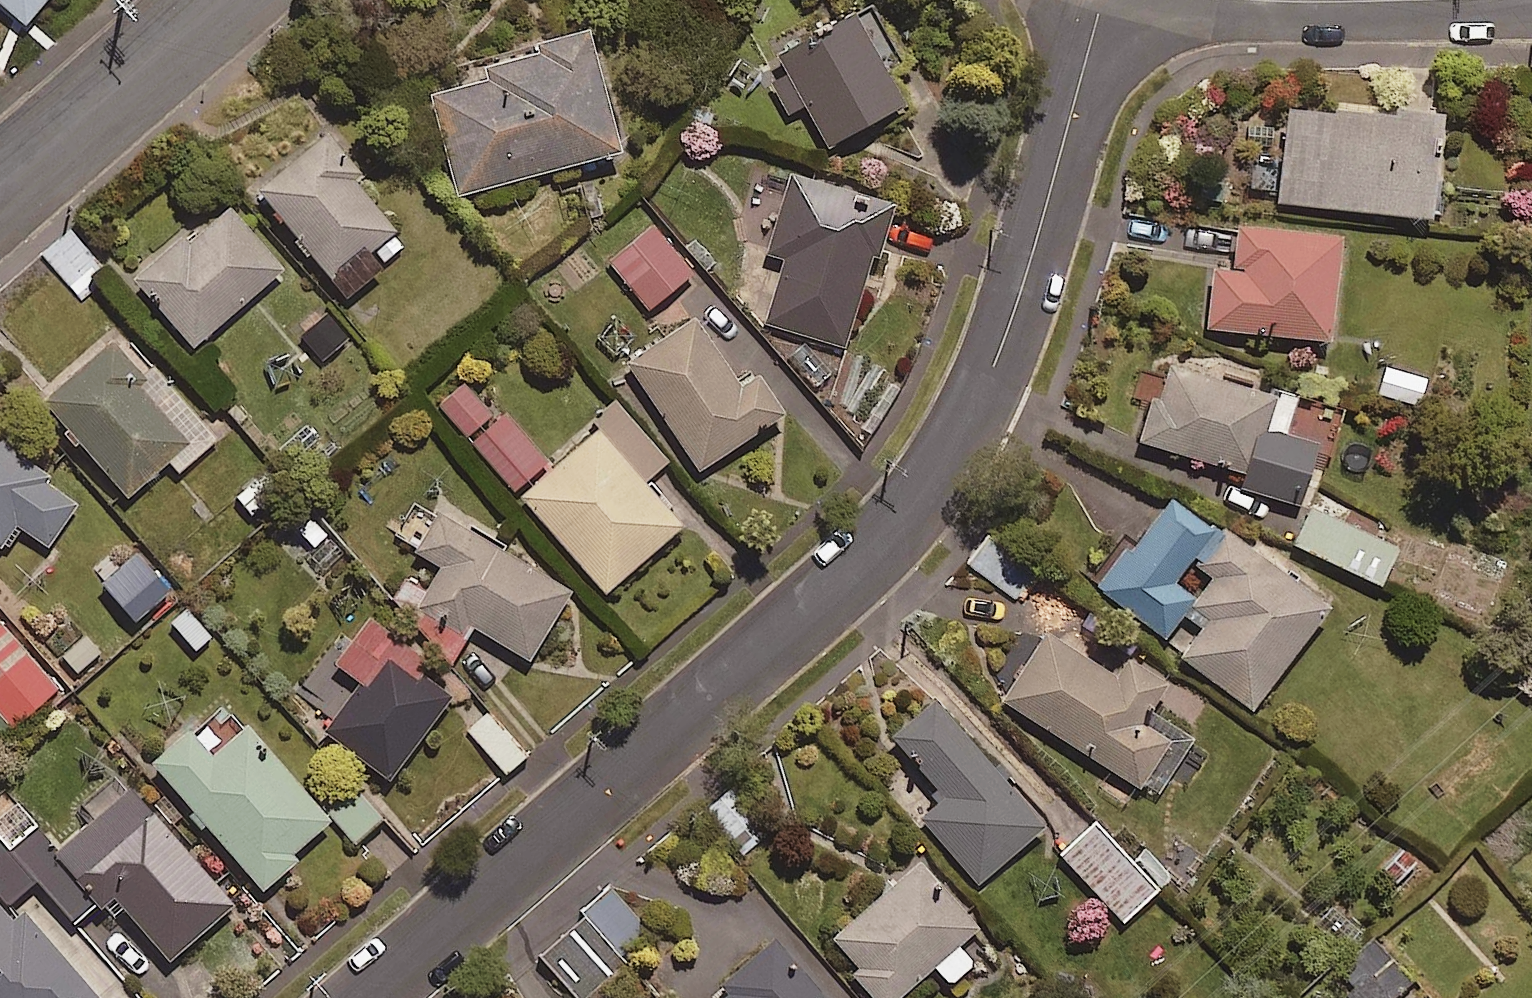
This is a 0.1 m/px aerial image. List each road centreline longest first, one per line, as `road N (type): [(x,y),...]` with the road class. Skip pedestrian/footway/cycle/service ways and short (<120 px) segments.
road 1 (residential): [(1104,0),(1031,266),(975,411),(936,480),(885,546),(370,997)]
road 2 (unclassified): [(0,190),(226,0)]
road 3 (residential): [(1251,0),(1479,0)]

